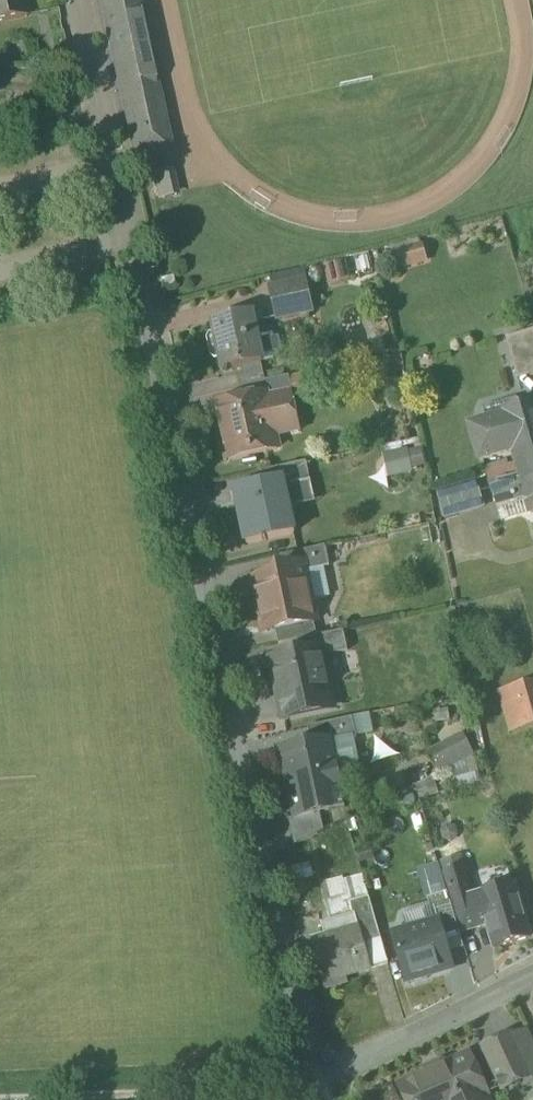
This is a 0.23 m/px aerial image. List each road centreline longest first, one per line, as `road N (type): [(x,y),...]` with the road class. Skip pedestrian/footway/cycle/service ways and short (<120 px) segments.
road 1 (residential): [(318,1084),(128,240)]
road 2 (residential): [(128,240),(76,0)]
road 3 (residential): [(318,1084),(532,977)]
road 4 (track): [(318,1084),(127,1099)]

